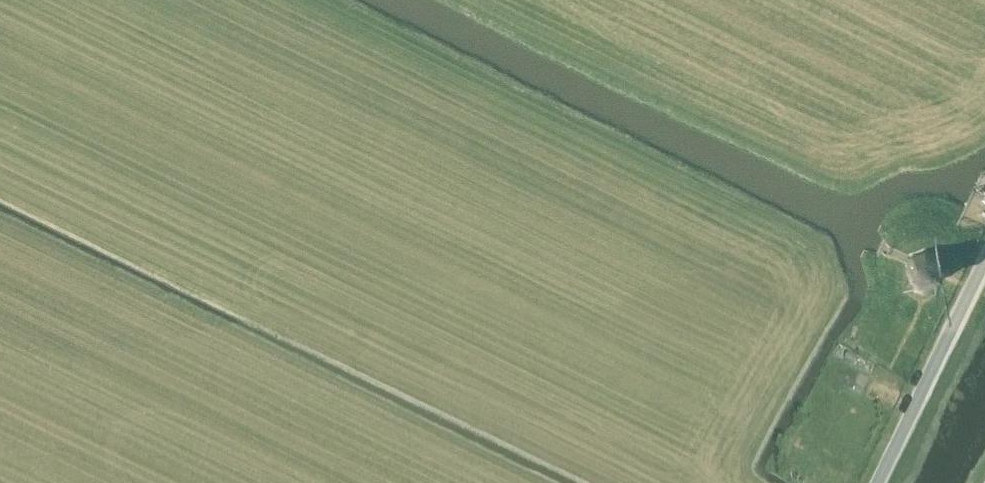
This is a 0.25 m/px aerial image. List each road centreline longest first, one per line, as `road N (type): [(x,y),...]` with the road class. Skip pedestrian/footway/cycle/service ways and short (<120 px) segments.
road 1 (unclassified): [(878,482),(984,270)]

